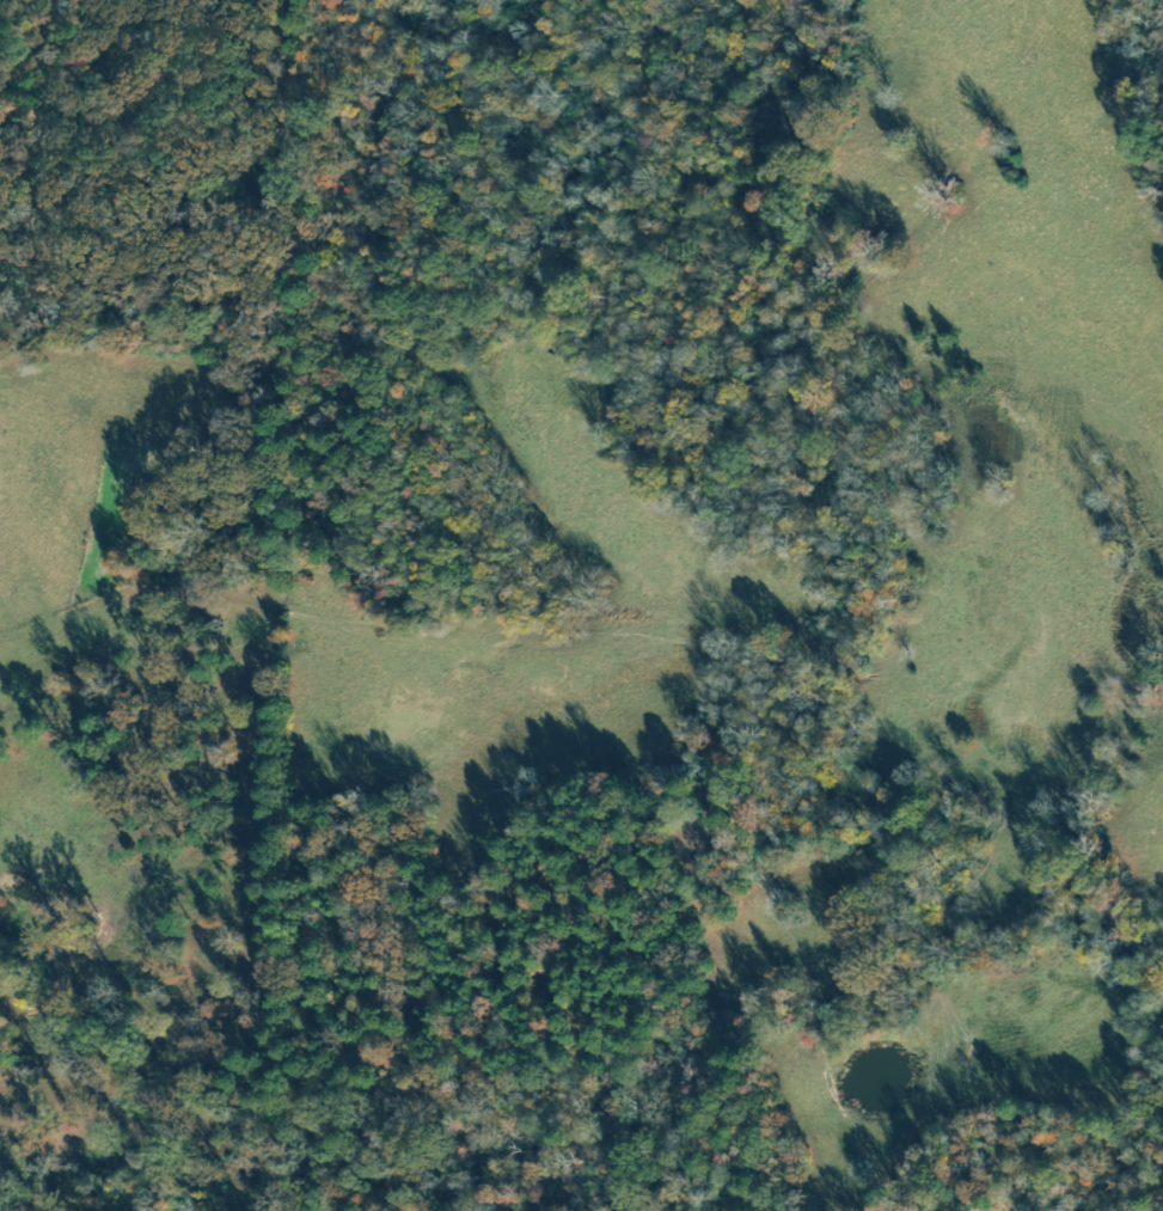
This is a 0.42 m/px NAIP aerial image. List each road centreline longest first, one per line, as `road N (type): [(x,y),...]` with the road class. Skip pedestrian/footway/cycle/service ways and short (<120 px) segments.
road 1 (residential): [(902,1210),(1162,976)]

